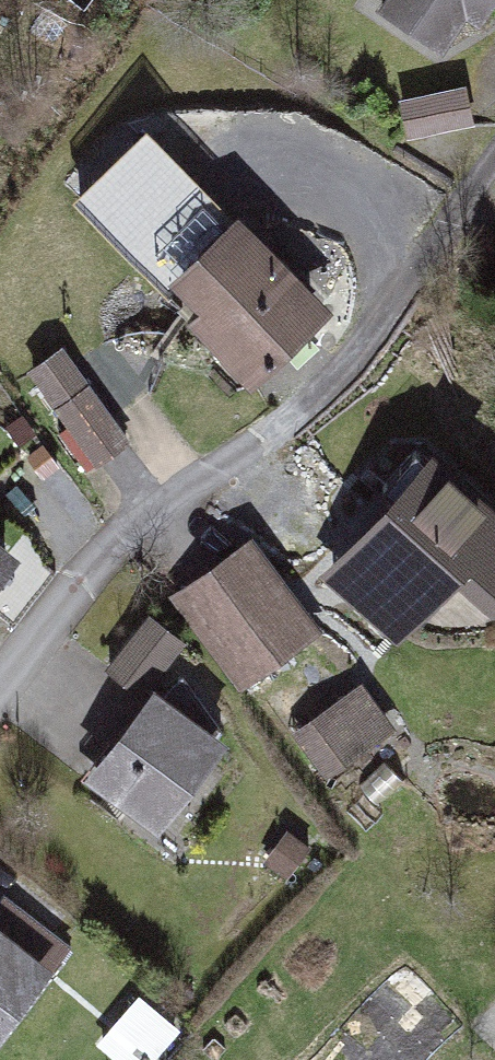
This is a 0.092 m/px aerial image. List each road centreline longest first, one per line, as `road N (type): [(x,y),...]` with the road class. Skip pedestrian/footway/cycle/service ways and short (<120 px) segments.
road 1 (residential): [(0,679),(55,606),(494,209)]

